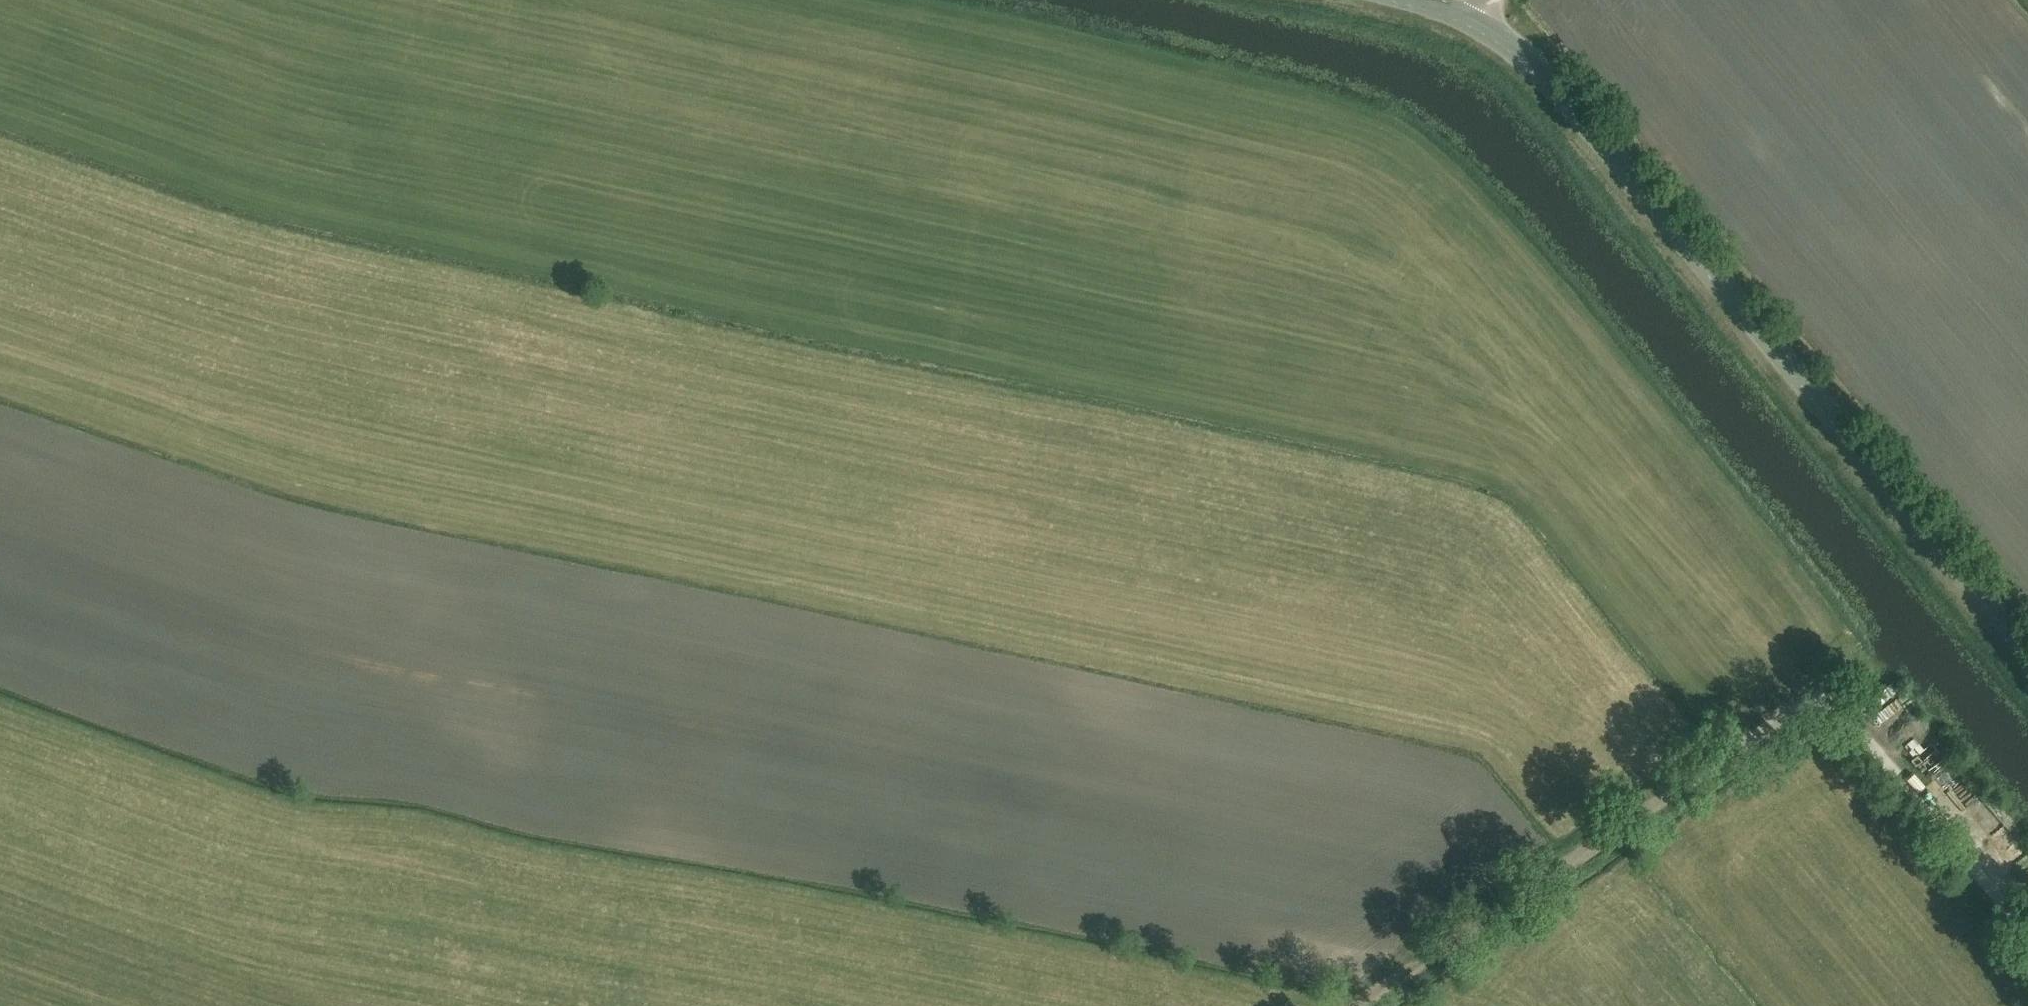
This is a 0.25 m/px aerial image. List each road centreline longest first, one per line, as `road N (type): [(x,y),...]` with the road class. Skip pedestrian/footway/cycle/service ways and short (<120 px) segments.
road 1 (tertiary): [(2027,651),(1548,75),(1478,21)]
road 2 (track): [(1360,1005),(1823,692)]
road 3 (unclassified): [(2027,928),(1823,692)]

